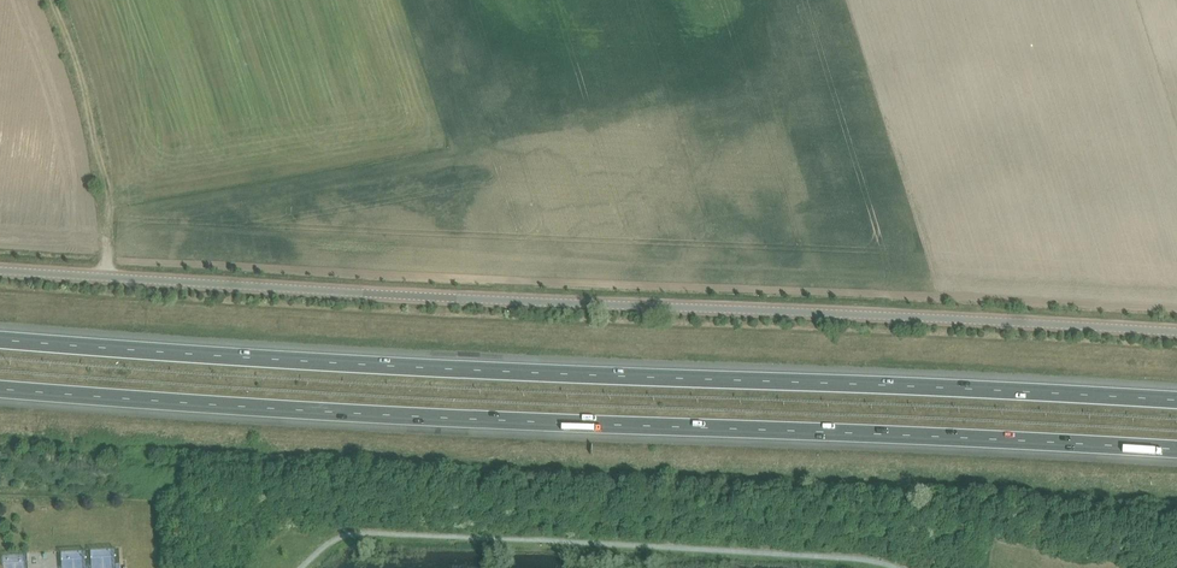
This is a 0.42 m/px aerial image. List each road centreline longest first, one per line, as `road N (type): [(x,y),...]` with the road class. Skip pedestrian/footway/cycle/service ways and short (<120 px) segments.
road 1 (motorway): [(1176,397),(0,334)]
road 2 (secondary): [(1176,333),(0,271)]
road 3 (motorway): [(0,392),(1176,453)]
road 4 (track): [(106,278),(94,143),(53,0)]

